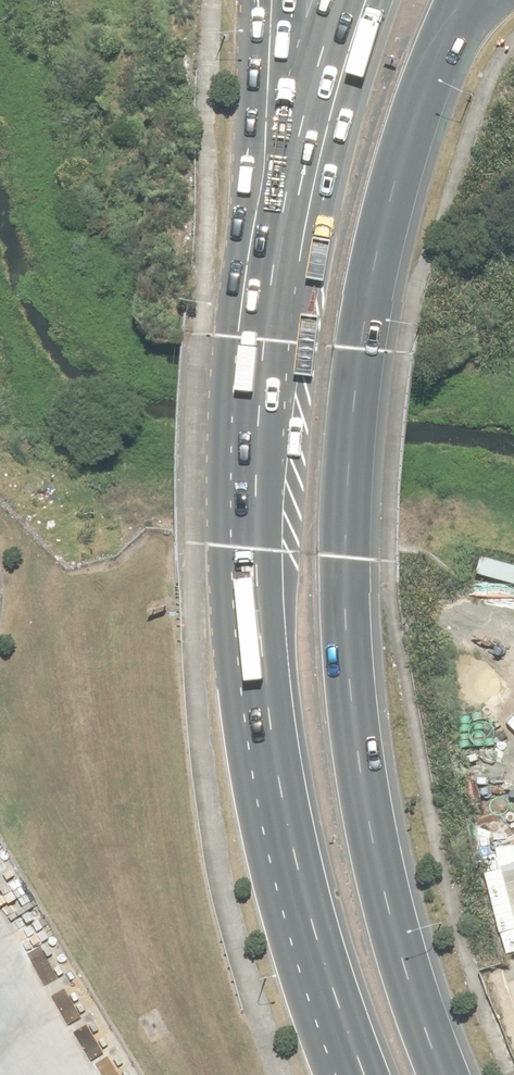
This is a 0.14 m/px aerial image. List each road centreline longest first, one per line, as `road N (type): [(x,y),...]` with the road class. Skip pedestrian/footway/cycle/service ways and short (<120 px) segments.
road 1 (primary): [(435,50),(402,139),(357,346),(344,554),(361,779),(418,1005),(446,1074)]
road 2 (primary): [(253,729),(252,544),(272,339),(320,92),(349,0)]
road 3 (trunk): [(253,729),(228,436),(263,164),(272,0)]
road 4 (primary): [(355,1074),(294,920),(253,729)]

